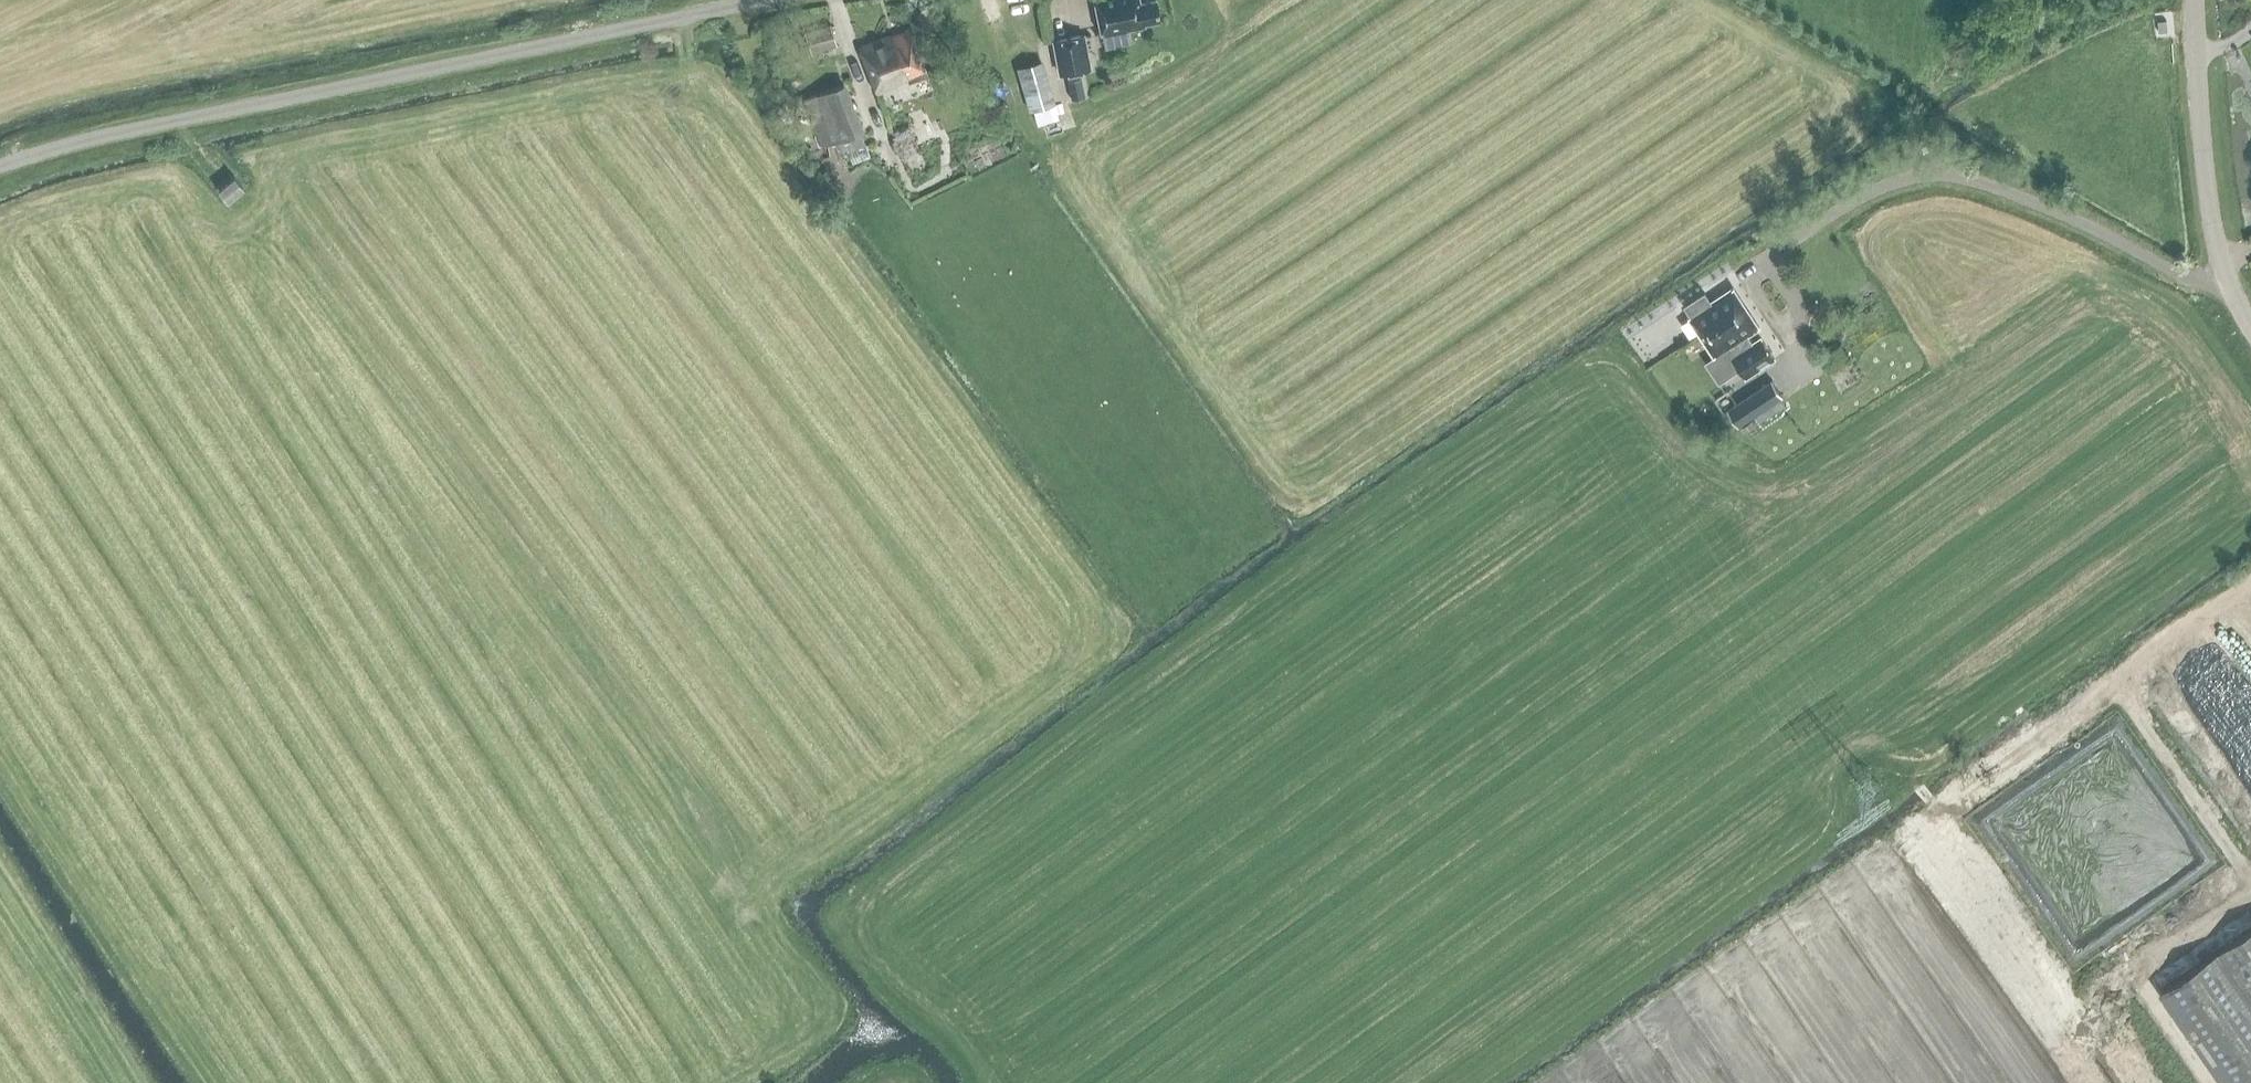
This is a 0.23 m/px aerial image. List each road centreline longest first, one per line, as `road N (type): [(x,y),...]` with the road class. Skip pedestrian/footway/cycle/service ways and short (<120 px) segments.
road 1 (unclassified): [(0,176),(173,130),(807,0)]
road 2 (unclassified): [(2250,325),(2216,256),(2205,198),(2194,0)]

